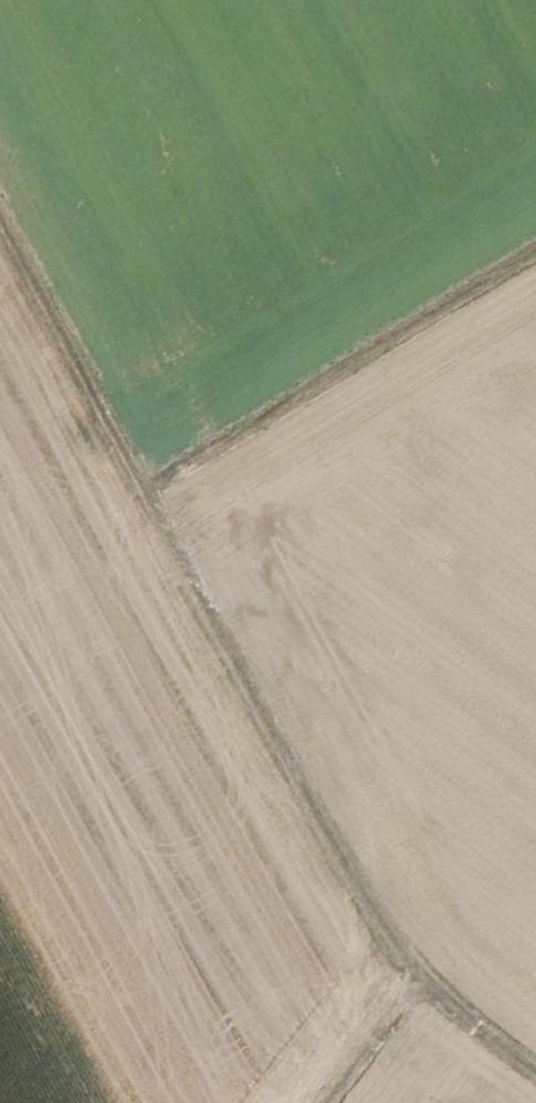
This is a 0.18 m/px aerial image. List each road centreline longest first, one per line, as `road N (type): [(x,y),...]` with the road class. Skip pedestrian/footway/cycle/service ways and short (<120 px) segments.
road 1 (track): [(0,239),(415,1019),(348,1102)]
road 2 (track): [(136,493),(535,245)]
road 3 (track): [(415,1019),(529,1102)]

